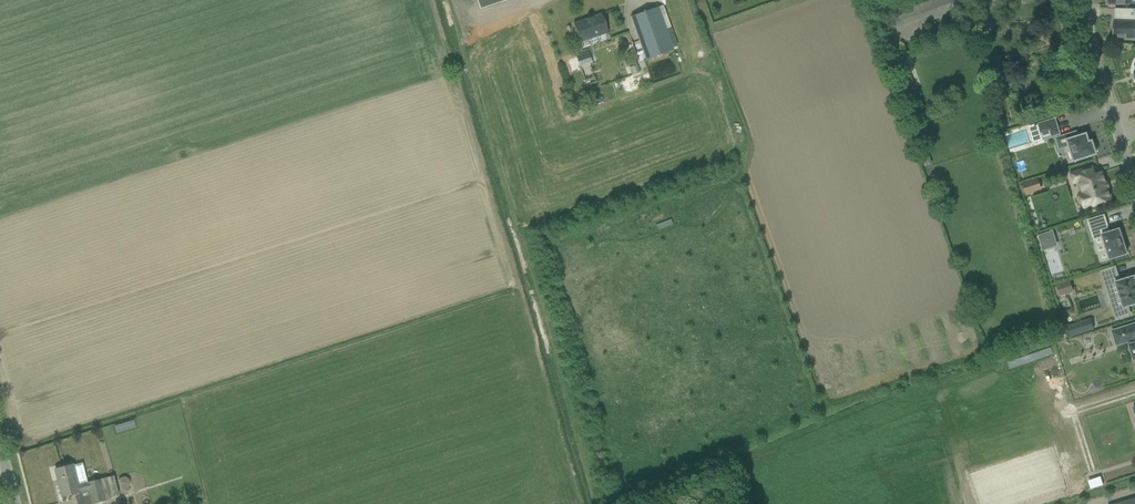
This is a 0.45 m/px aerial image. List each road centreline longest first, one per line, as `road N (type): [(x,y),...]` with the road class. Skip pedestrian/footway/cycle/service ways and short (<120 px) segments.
road 1 (unclassified): [(1134,185),(1086,0)]

